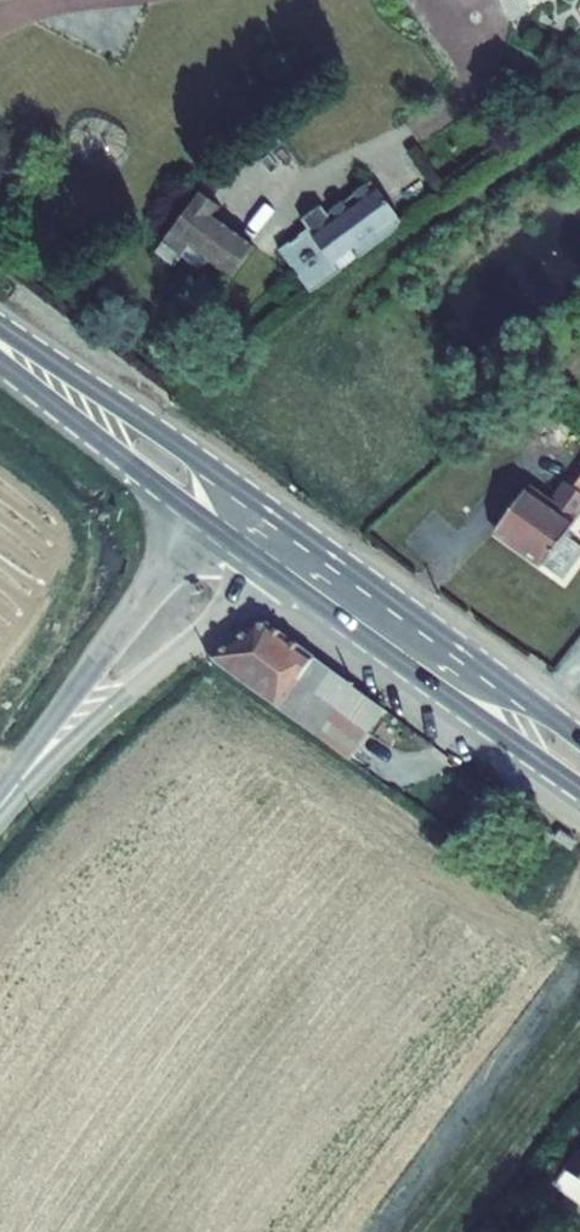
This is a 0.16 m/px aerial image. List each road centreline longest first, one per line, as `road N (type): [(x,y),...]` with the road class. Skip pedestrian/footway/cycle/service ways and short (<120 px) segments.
road 1 (secondary): [(265,564),(579,791)]
road 2 (tertiary): [(0,810),(205,630),(265,564)]
road 3 (secondary): [(579,737),(293,528)]
road 4 (tertiary): [(203,519),(0,802)]
road 5 (secondary): [(231,483),(0,332)]
road 6 (secondary): [(0,362),(203,519)]

